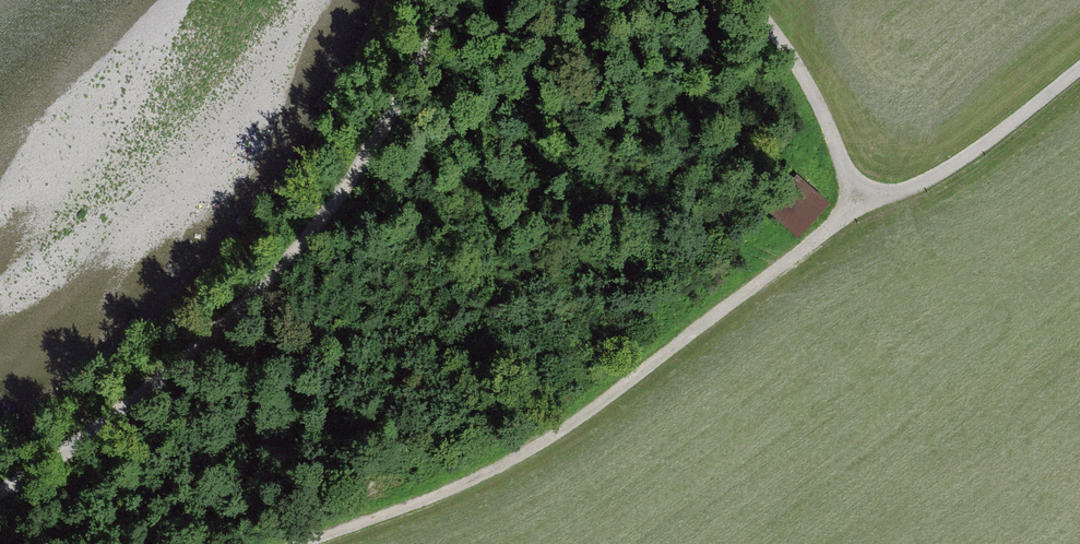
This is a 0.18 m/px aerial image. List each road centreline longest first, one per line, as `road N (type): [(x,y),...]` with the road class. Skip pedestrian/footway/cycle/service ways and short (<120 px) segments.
road 1 (track): [(452,0),(371,152),(294,258),(196,351),(66,455),(0,493)]
road 2 (track): [(293,543),(431,497),(549,440),(861,204)]
road 3 (track): [(751,0),(788,50),(861,204),(937,176),(1079,69)]

